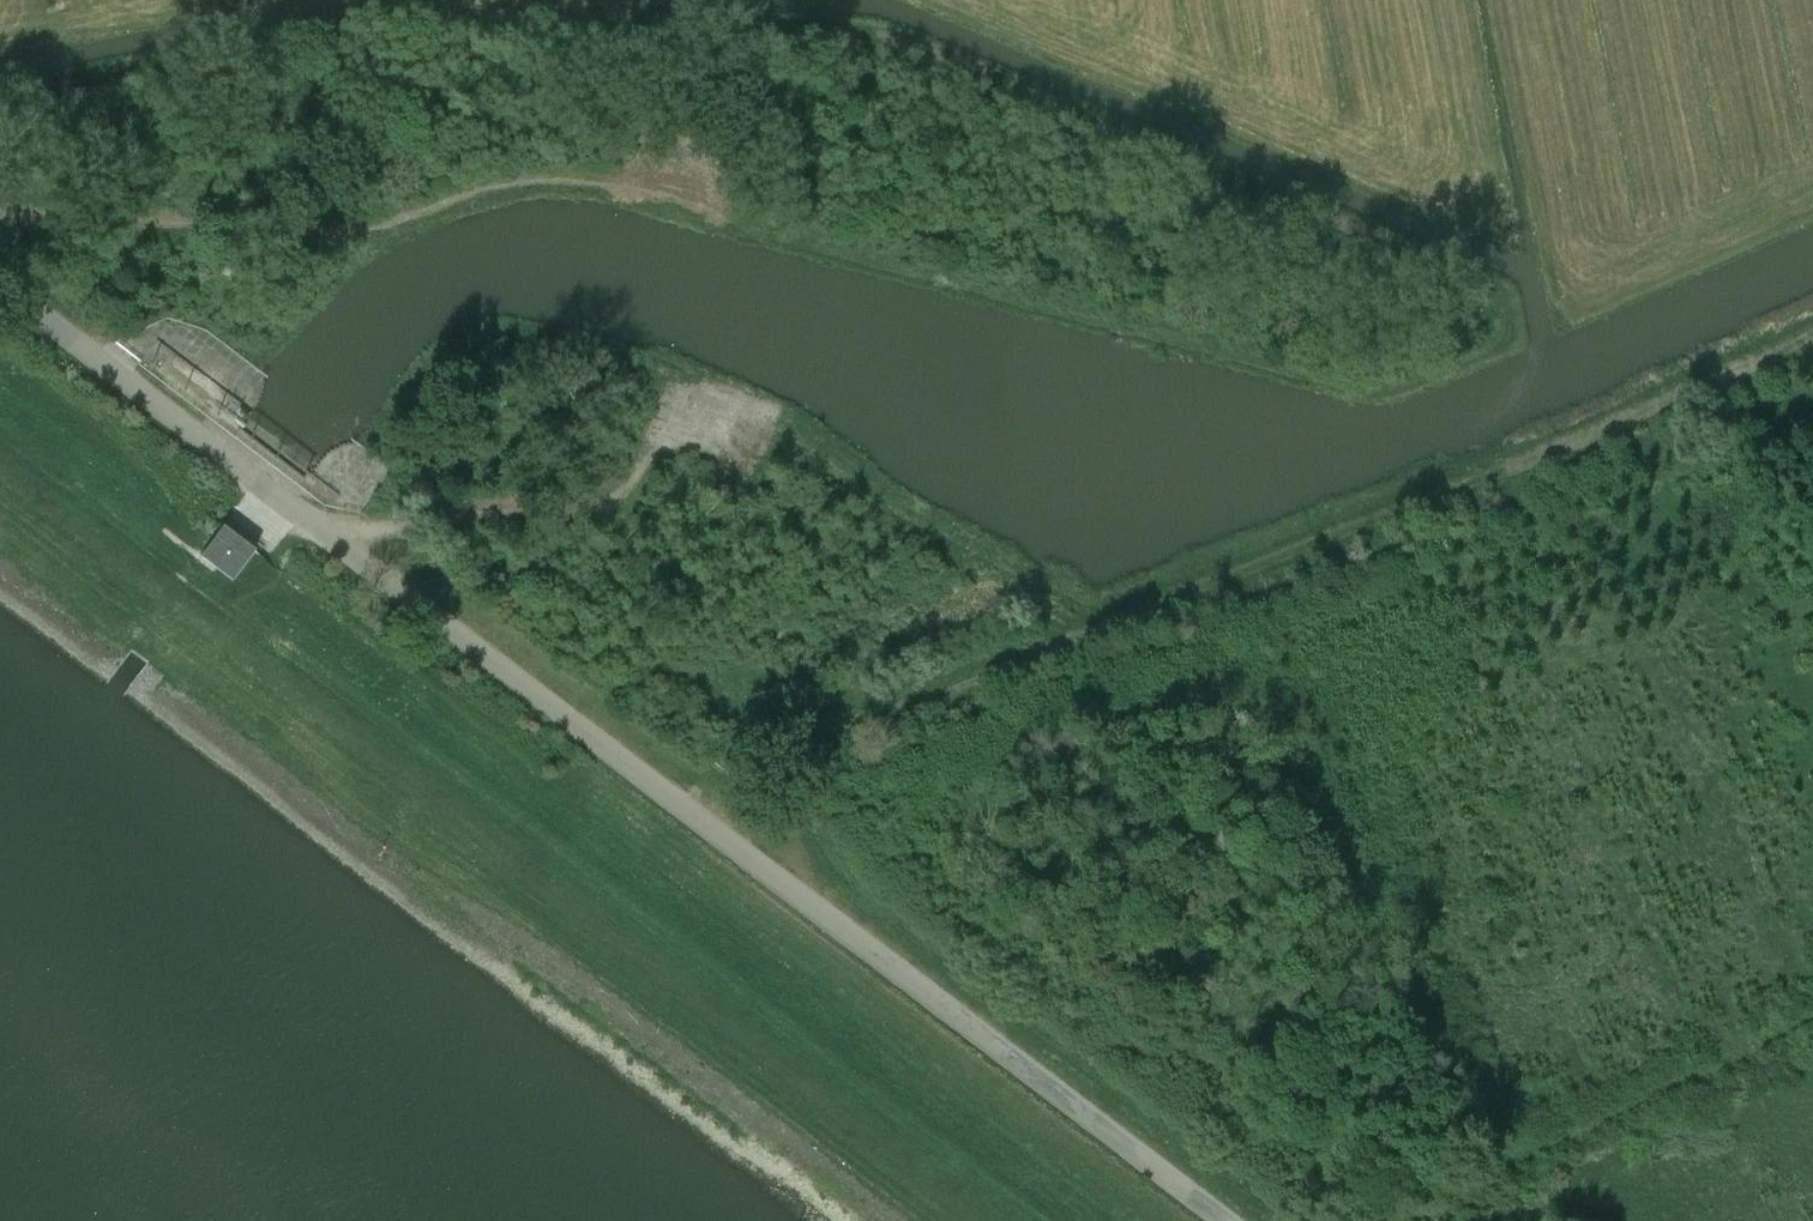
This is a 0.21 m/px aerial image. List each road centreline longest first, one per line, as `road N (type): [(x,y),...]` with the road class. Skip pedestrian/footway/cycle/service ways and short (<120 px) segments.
road 1 (unclassified): [(1226,1220),(0,291)]

